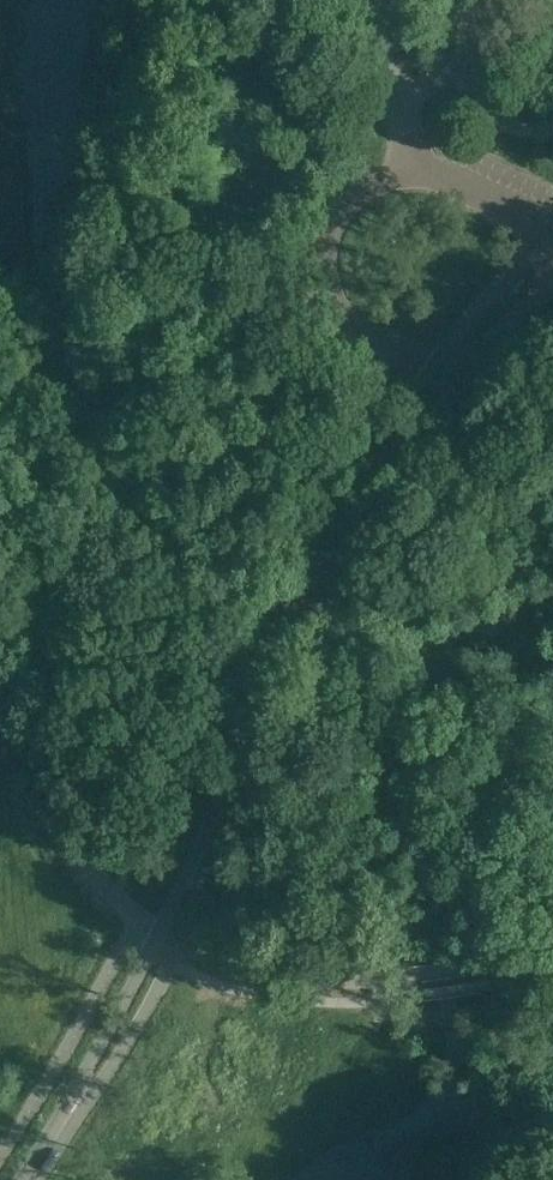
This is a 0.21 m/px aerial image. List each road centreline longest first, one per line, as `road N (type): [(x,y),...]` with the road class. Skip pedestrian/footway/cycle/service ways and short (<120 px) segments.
road 1 (tertiary): [(27,1179),(166,939),(295,629),(373,485)]
road 2 (tertiary): [(552,238),(431,371),(373,485)]
road 3 (tertiary): [(373,485),(515,317),(552,286)]

